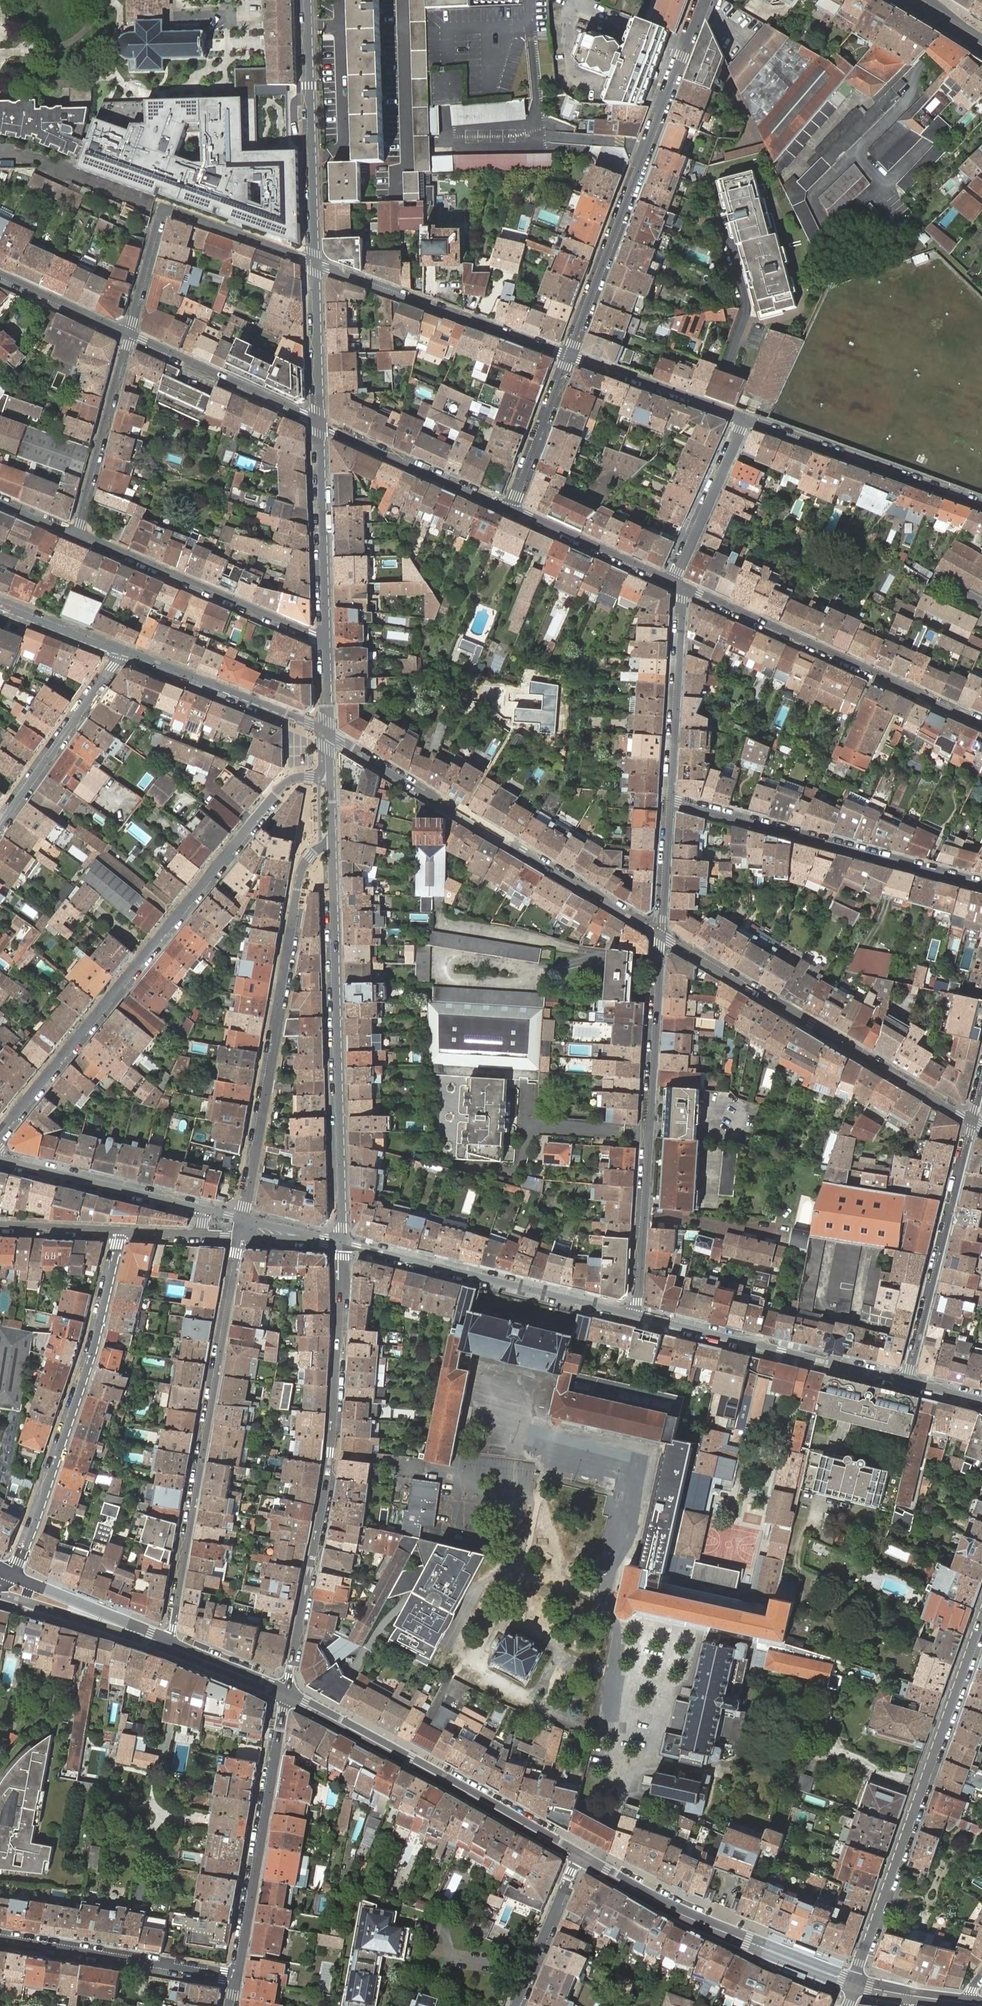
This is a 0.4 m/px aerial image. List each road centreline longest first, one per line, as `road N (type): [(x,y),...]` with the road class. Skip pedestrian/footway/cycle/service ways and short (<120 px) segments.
road 1 (residential): [(321,776),(288,780),(274,793),(0,1133)]
road 2 (tertiary): [(286,1692),(332,1461),(343,1243)]
road 3 (residential): [(241,1236),(165,1644)]
road 4 (tertiary): [(343,1243),(333,842)]
road 5 (residential): [(244,1219),(300,876),(310,856),(333,842)]
road 6 (tertiary): [(328,734),(662,937)]
road 7 (tertiary): [(981,1620),(854,1981)]
road 8 (residential): [(703,0),(569,356)]
road 9 (residential): [(662,937),(634,1315)]
road 10 (residential): [(11,1575),(91,1358),(118,1231)]
road 11 (tertiary): [(662,937),(973,1120)]
road 12 (tertiary): [(581,1854),(286,1692)]
road 13 (residential): [(981,723),(678,583)]
road 14 (residential): [(981,884),(670,803)]
road 15 (tertiary): [(854,1981),(767,1948),(581,1854)]
road 16 (residential): [(634,1315),(343,1243)]
road 17 (tertiary): [(236,1978),(286,1692)]
road 18 (residential): [(907,1382),(634,1315)]
road 19 (residential): [(315,263),(569,356)]
road 20 (residential): [(907,1382),(973,1120)]
road 21 (residential): [(326,637),(78,535)]
road 22 (tertiary): [(315,263),(307,0)]
road 23 (residential): [(744,420),(981,507)]
road 24 (residential): [(244,1219),(0,1159)]
road 25 (residential): [(236,1978),(0,1938)]
road 26 (residential): [(678,583),(670,803)]
road 27 (tertiary): [(119,651),(322,730)]
road 28 (tertiary): [(326,637),(319,423)]
road 29 (residential): [(512,510),(319,423)]
road 30 (residential): [(0,825),(119,651)]
road 31 (residential): [(319,423),(129,333)]
road 32 (residential): [(129,333),(78,535)]
road 33 (residential): [(569,356),(744,420)]
road 34 (residential): [(678,583),(512,510)]
road 35 (residential): [(744,420),(678,583)]
road 36 (tertiary): [(165,1644),(11,1575)]
road 37 (residential): [(569,356),(512,510)]
road 38 (residential): [(518,2005),(581,1854)]
road 39 (residential): [(162,208),(315,263)]
road 40 (tertiary): [(319,423),(315,263)]
road 41 (residential): [(129,333),(0,274)]
road 42 (residential): [(670,803),(662,937)]
road 43 (tertiary): [(286,1692),(165,1644)]
road 44 (residential): [(162,208),(129,333)]
road 45 (tertiary): [(0,605),(119,651)]
road 46 (residential): [(118,1231),(241,1236)]

